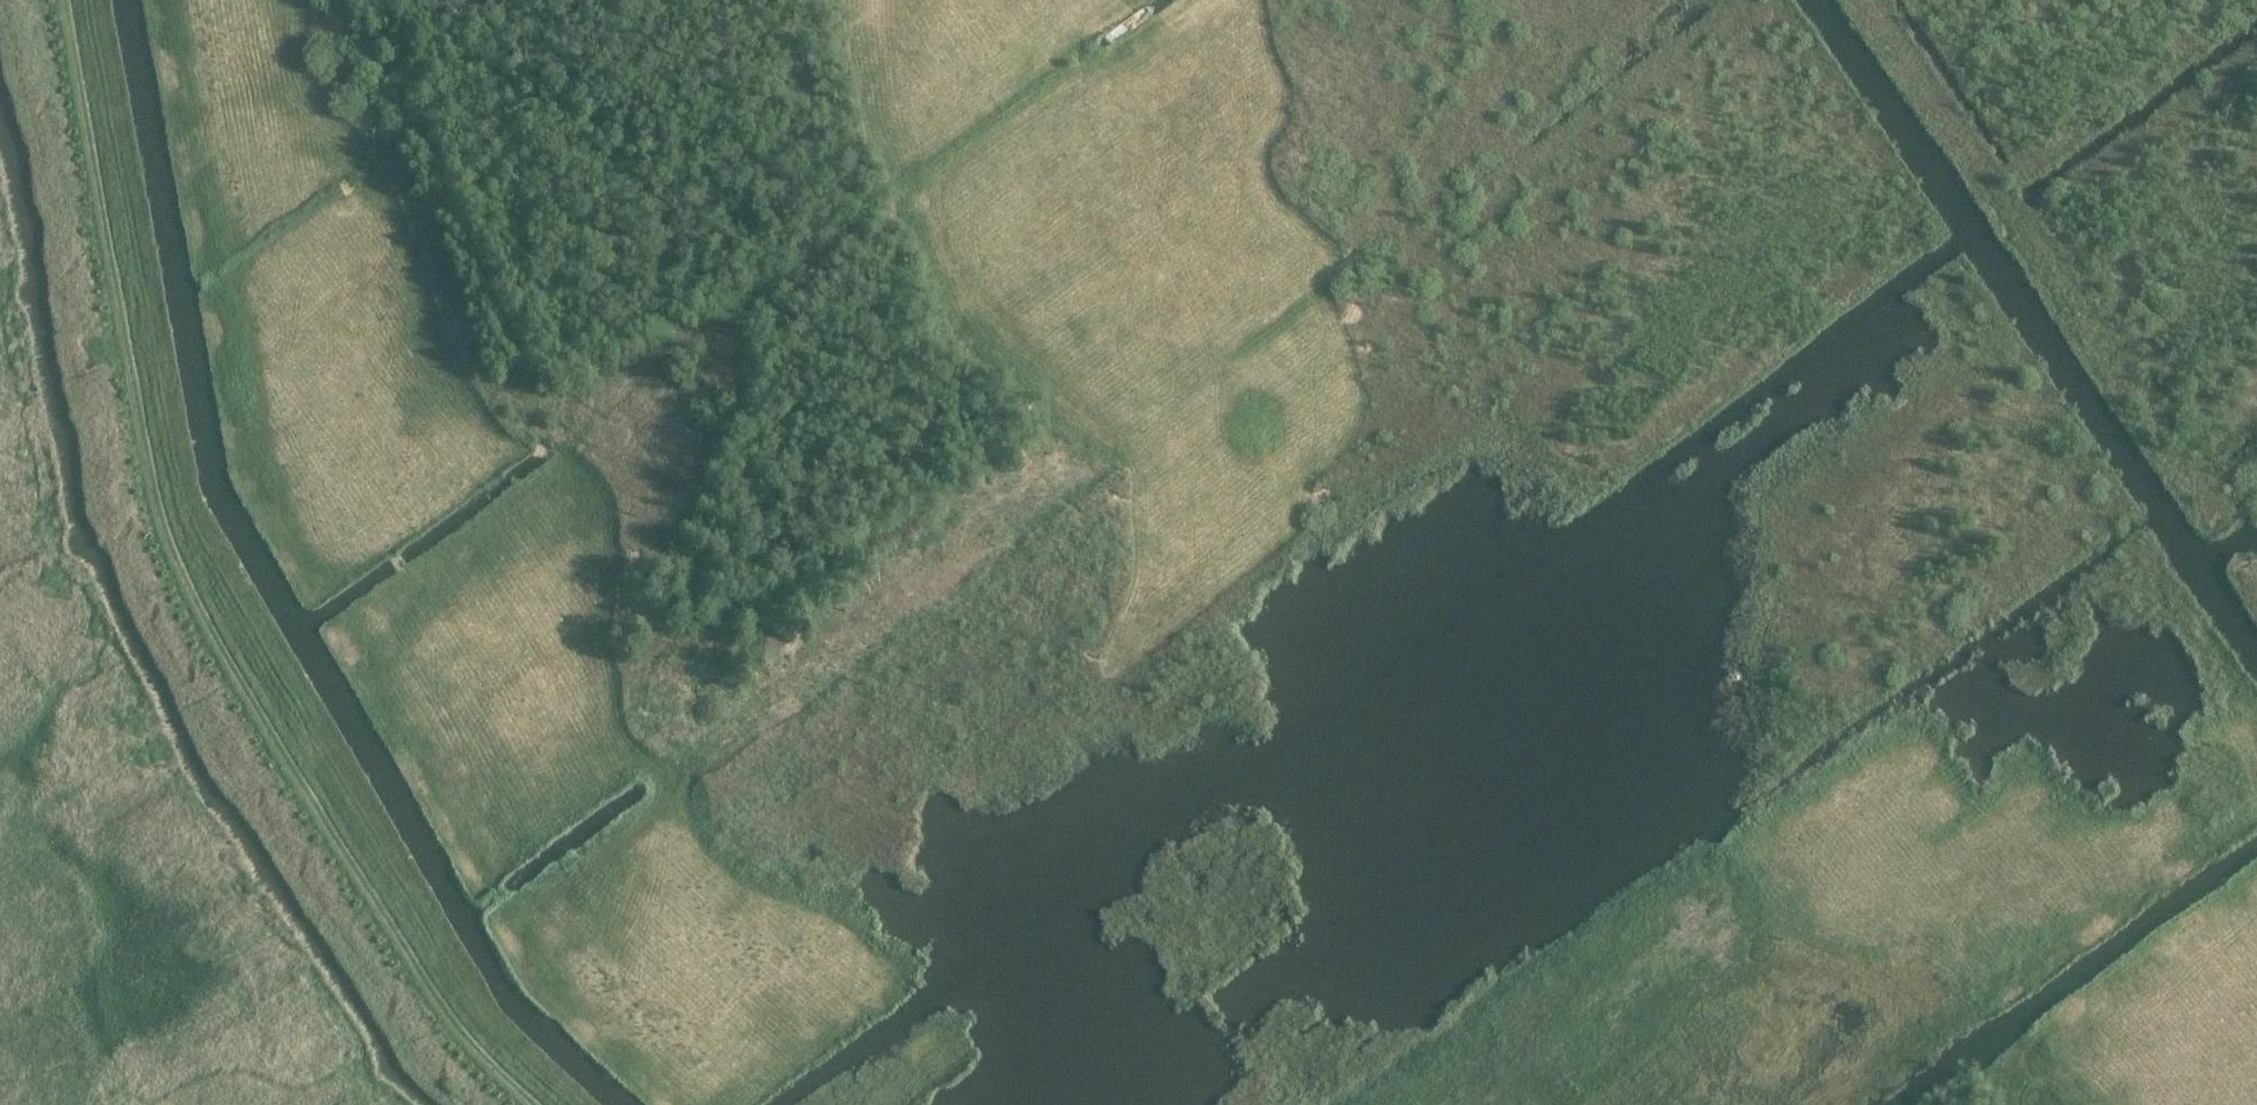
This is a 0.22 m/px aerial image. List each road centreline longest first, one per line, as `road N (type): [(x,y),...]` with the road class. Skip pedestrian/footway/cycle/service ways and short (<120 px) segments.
road 1 (track): [(544,1104),(460,1023),(189,573),(80,0)]

